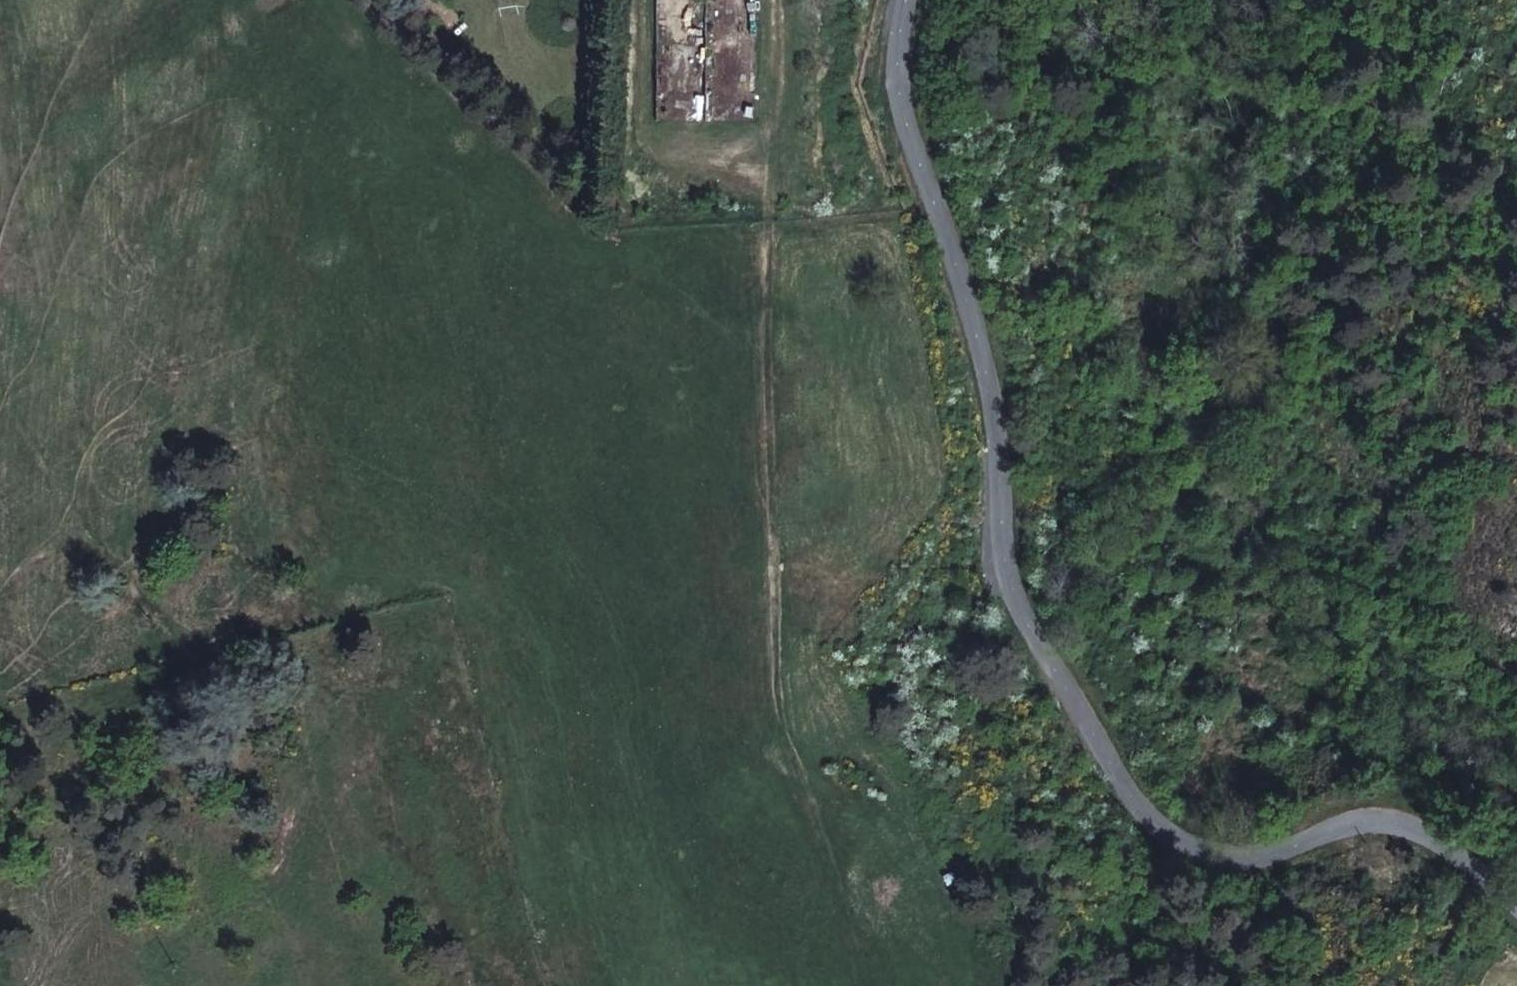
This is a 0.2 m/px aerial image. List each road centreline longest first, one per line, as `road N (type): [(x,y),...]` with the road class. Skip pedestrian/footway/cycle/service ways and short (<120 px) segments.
road 1 (residential): [(1516,904),(1398,827),(1347,824),(1295,841),(1251,869),(1178,845),(1047,668),(1008,564),(1001,418),(958,235),(900,100),(915,0)]

